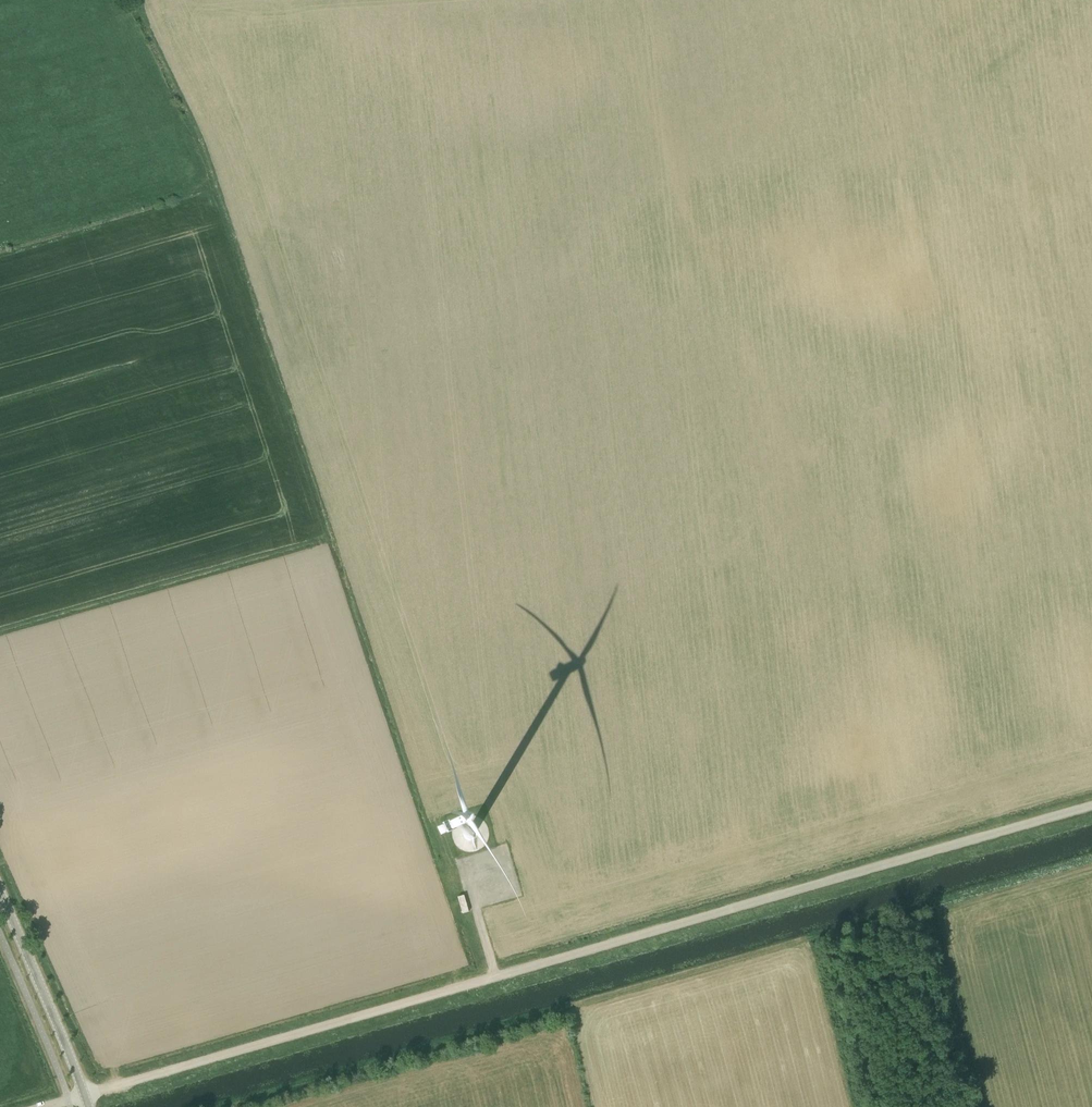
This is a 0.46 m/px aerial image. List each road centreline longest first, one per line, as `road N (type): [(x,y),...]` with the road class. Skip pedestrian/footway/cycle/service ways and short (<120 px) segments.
road 1 (tertiary): [(87,1106),(0,894)]

